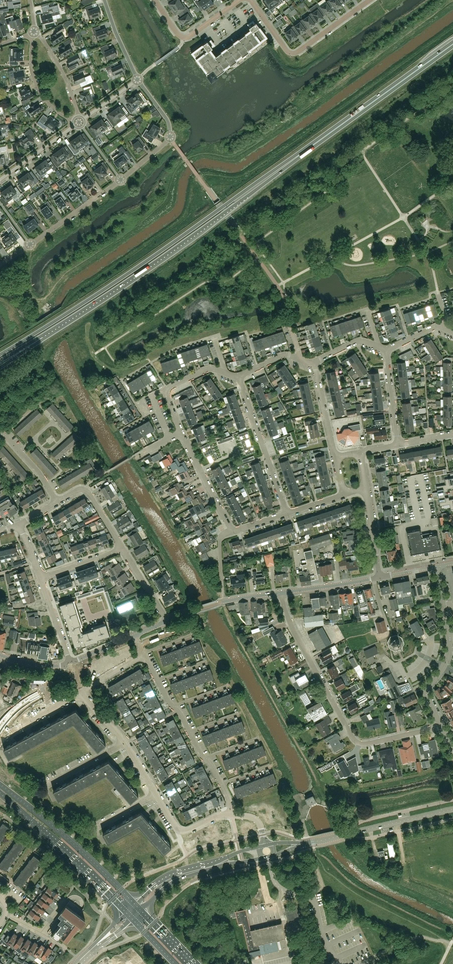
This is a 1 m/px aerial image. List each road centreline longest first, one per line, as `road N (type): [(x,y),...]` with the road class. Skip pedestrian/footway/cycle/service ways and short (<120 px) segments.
road 1 (trunk): [(295,158),(0,355)]
road 2 (trunk): [(42,336),(295,158)]
road 3 (residential): [(441,726),(355,741),(281,593)]
road 4 (residential): [(0,264),(170,140)]
road 5 (trunk): [(295,158),(452,44)]
road 6 (primary): [(135,904),(0,784)]
road 7 (primary): [(0,795),(127,913)]
road 8 (residential): [(250,0),(291,53),(370,0)]
road 9 (secondary): [(303,844),(452,810)]
road 10 (residential): [(287,513),(239,376)]

